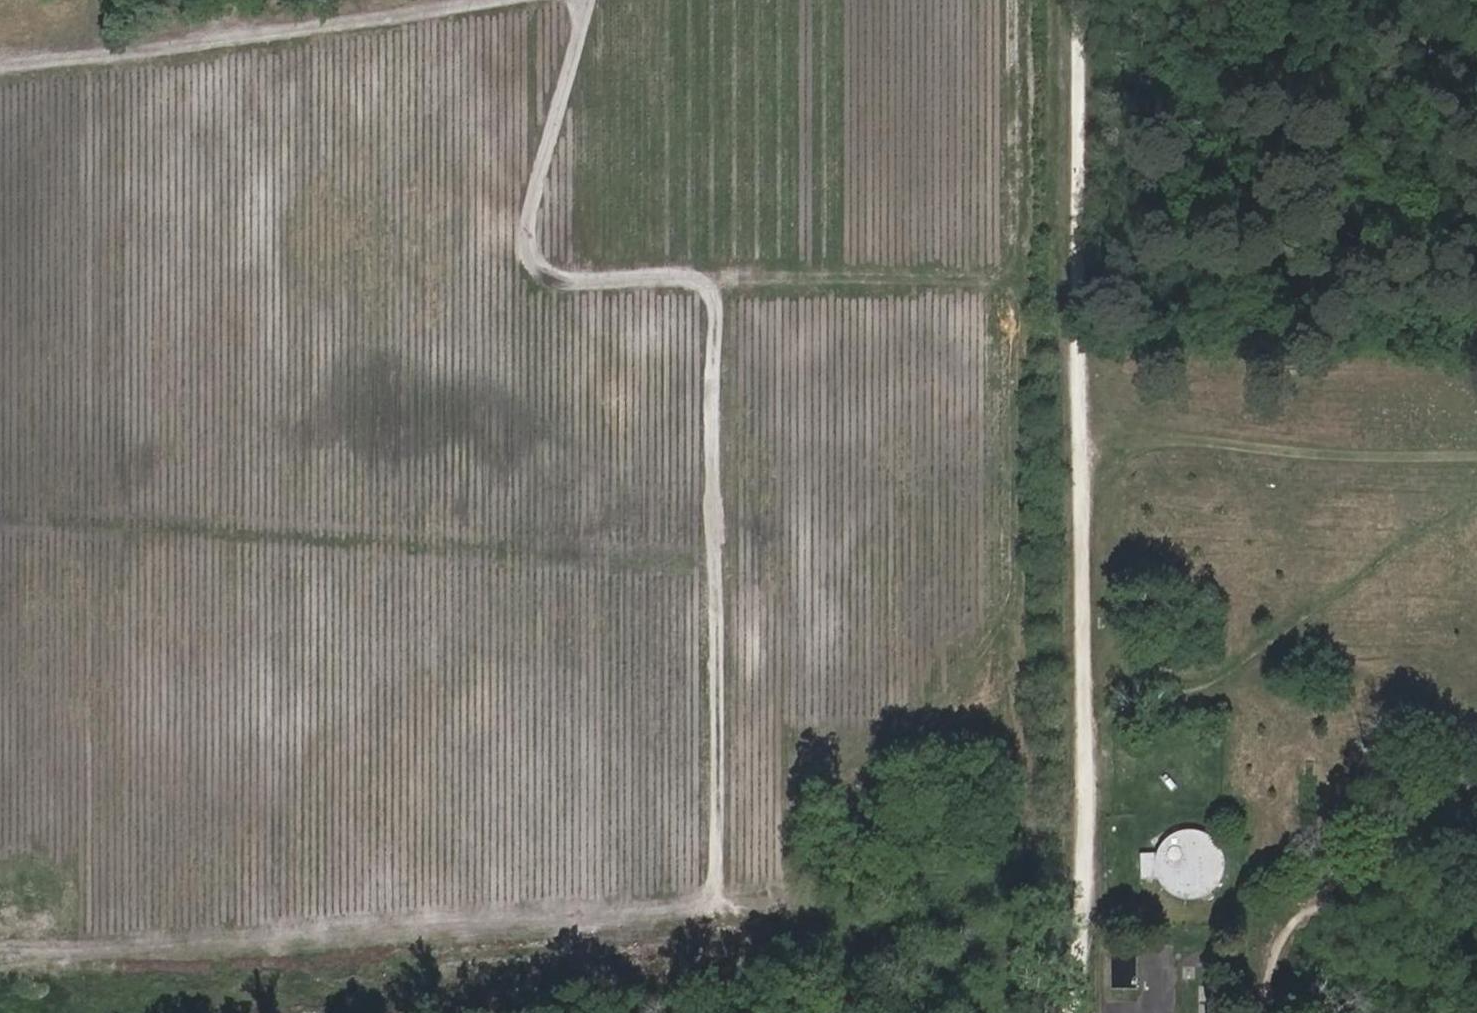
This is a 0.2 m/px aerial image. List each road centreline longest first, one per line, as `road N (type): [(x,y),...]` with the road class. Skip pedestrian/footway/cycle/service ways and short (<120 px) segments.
road 1 (track): [(1062,1012),(1080,971),(1079,0)]
road 2 (track): [(0,62),(452,0)]

